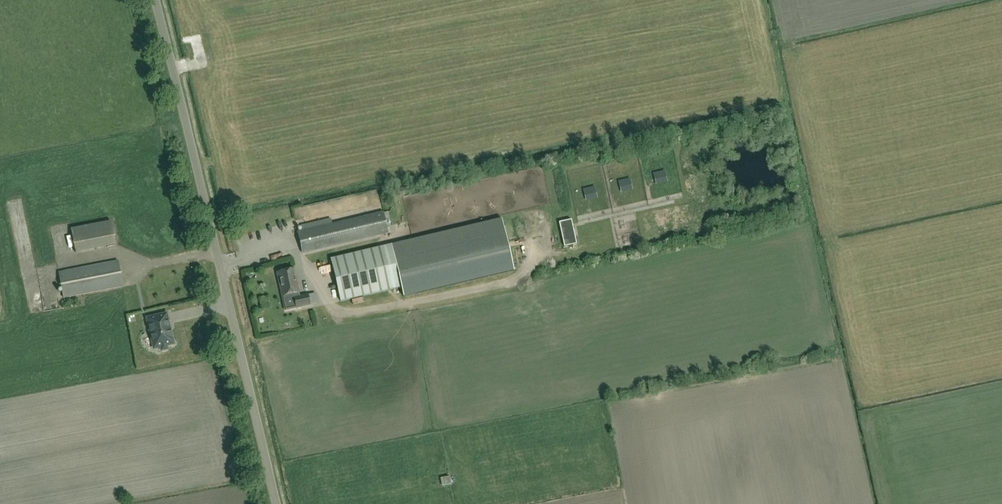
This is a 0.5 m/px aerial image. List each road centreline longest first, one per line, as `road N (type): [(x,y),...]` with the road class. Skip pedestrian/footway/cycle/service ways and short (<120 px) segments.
road 1 (unclassified): [(277,503),(154,0)]

